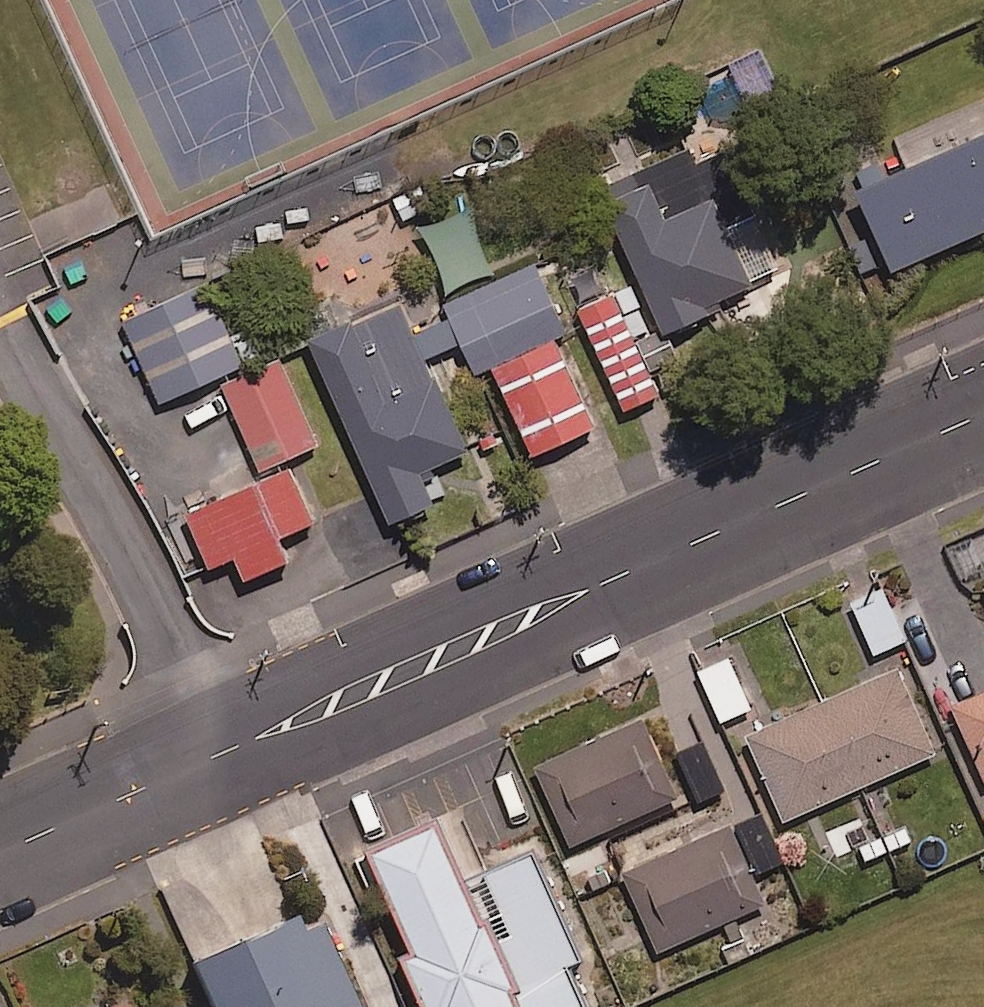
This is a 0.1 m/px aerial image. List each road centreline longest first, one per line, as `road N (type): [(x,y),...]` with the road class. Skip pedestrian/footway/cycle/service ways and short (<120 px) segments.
road 1 (residential): [(983,412),(0,850)]

